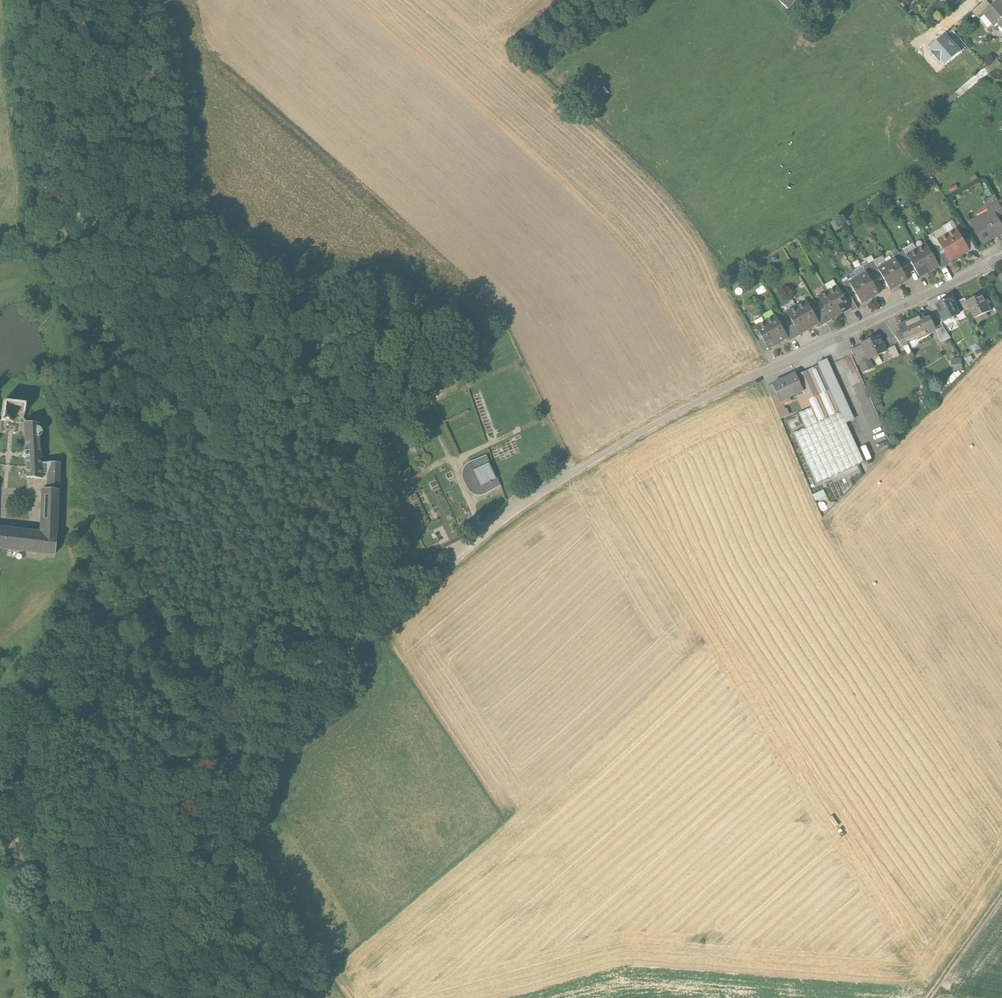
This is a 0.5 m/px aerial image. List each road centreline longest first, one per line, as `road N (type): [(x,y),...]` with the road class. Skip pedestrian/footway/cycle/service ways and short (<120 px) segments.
road 1 (residential): [(1001,259),(619,450),(524,510),(456,566)]
road 2 (track): [(3,827),(60,722),(86,700),(152,686),(249,690),(318,676),(456,566)]
road 3 (unclassified): [(0,826),(23,844),(41,880),(65,997)]

